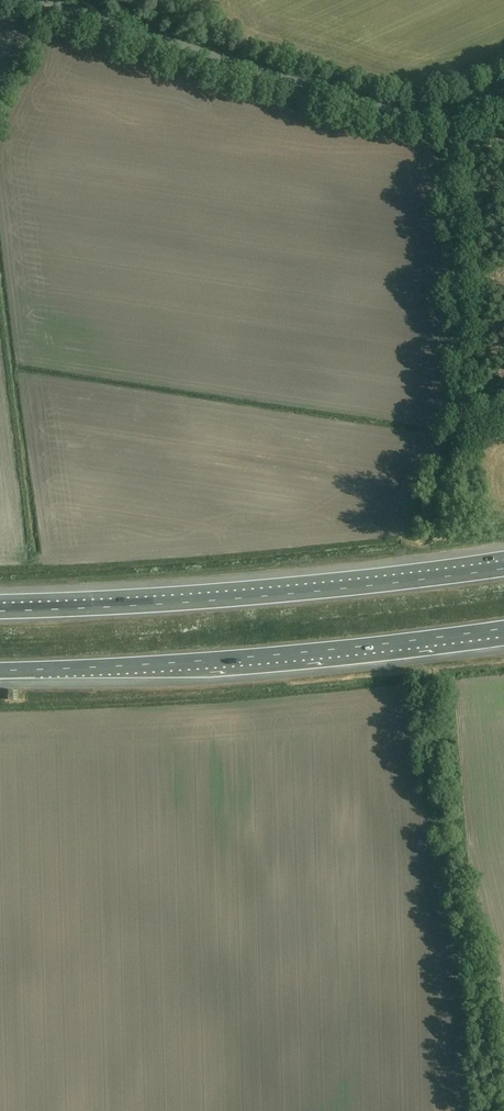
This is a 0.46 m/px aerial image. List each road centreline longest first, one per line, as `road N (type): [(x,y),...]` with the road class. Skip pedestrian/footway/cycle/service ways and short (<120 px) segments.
road 1 (motorway): [(503,569),(236,599),(0,612)]
road 2 (motorway): [(0,671),(279,655),(503,629)]
road 3 (unclassified): [(503,92),(449,112),(381,108),(40,0)]
road 4 (track): [(449,112),(463,410),(434,526)]

